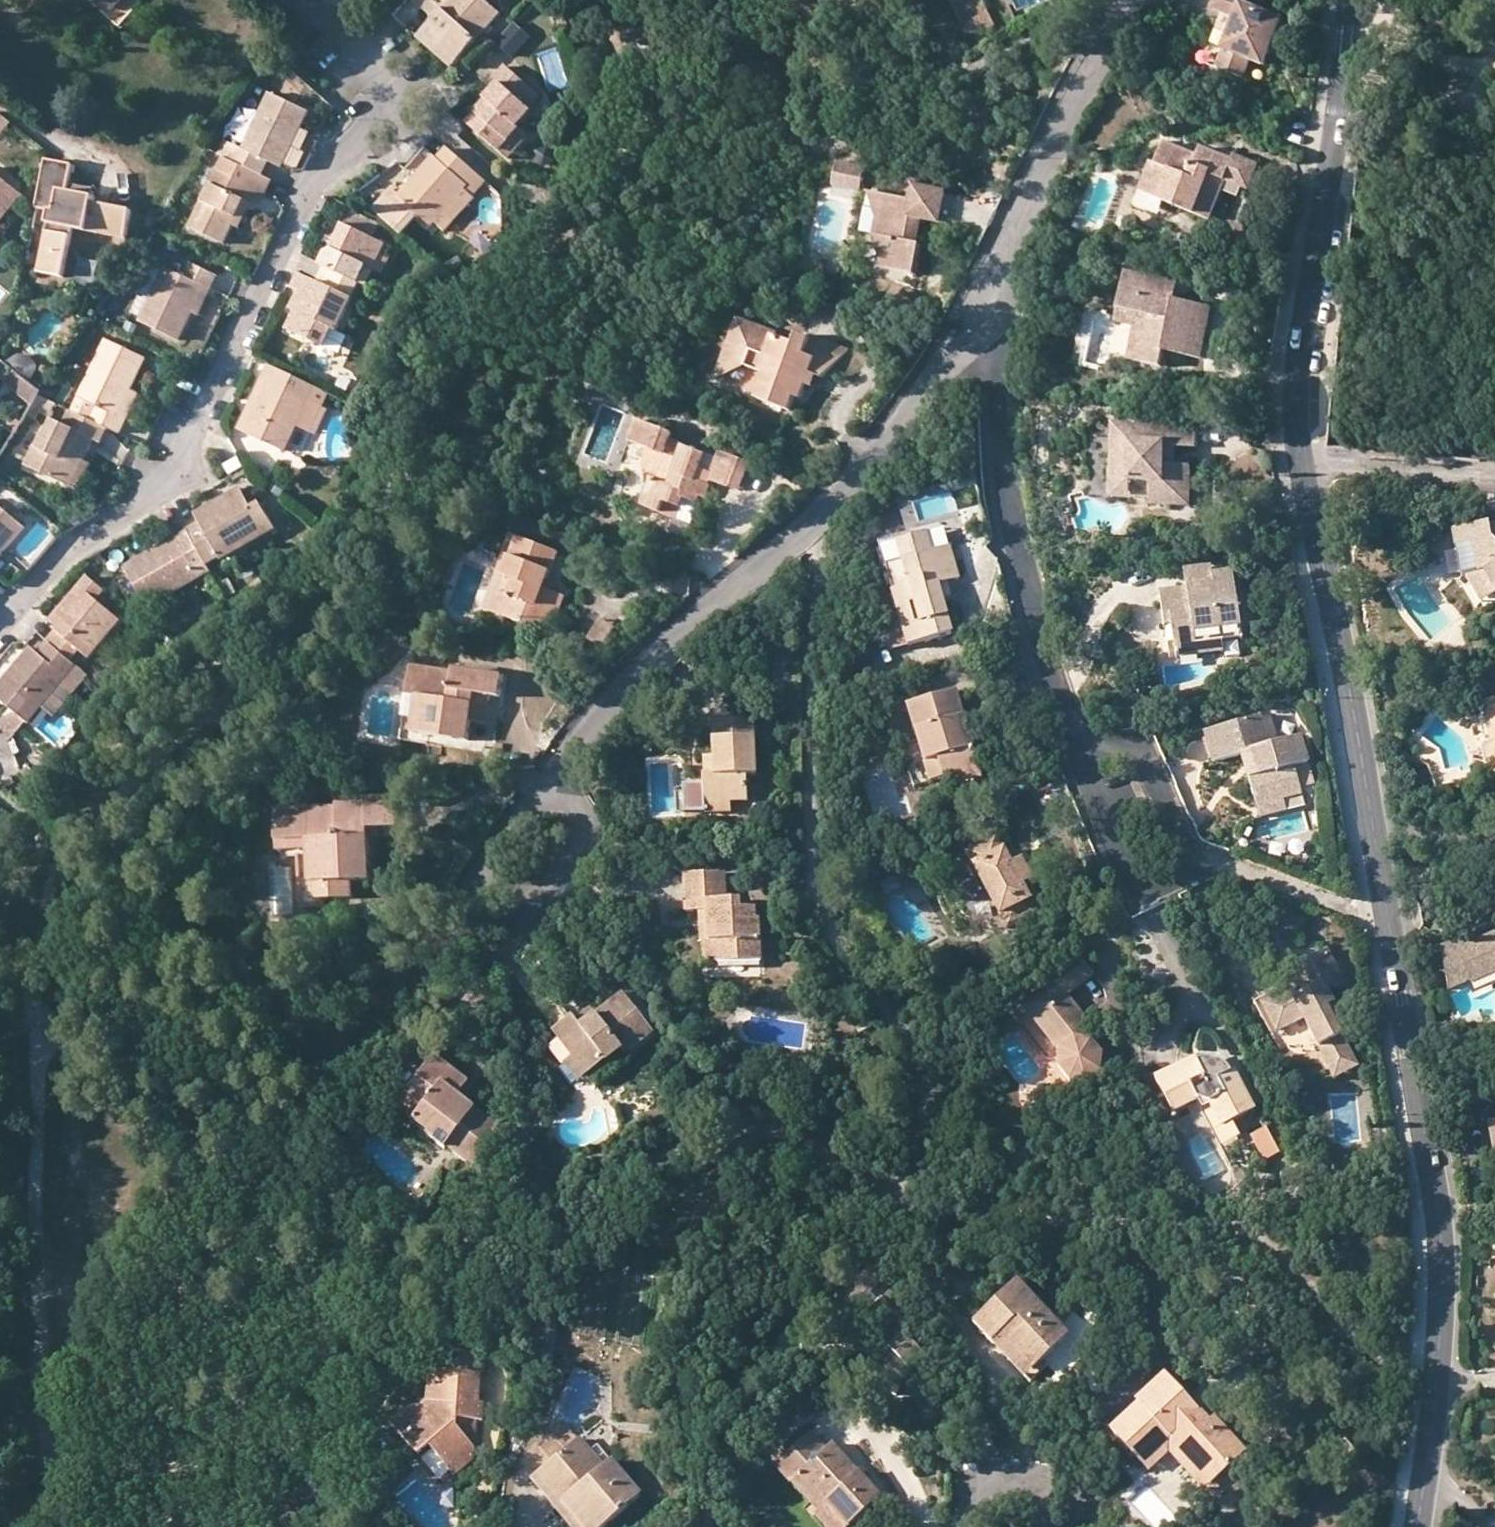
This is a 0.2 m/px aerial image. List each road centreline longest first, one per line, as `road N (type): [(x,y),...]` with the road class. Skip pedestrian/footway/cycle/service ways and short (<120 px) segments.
road 1 (residential): [(1349,0),(1298,424),(1373,829)]
road 2 (residential): [(288,0),(404,100),(330,173),(176,467),(149,496),(69,549),(0,630)]
road 3 (residential): [(467,927),(639,673),(812,520),(967,343),(986,310)]
road 4 (residential): [(986,310),(1033,627),(1106,817),(1148,895)]
road 5 (residential): [(1419,1096),(1441,1280),(1416,1526)]
road 6 (residential): [(986,310),(1085,82),(1143,0)]
road 7 (residential): [(1373,829),(1419,1096)]
road 8 (track): [(1347,23),(1420,50),(1494,65)]
road 9 (residential): [(1036,1526),(1033,1488),(1018,1476),(990,1479),(974,1492),(968,1526)]
road 10 (residential): [(1373,829),(1494,849)]

